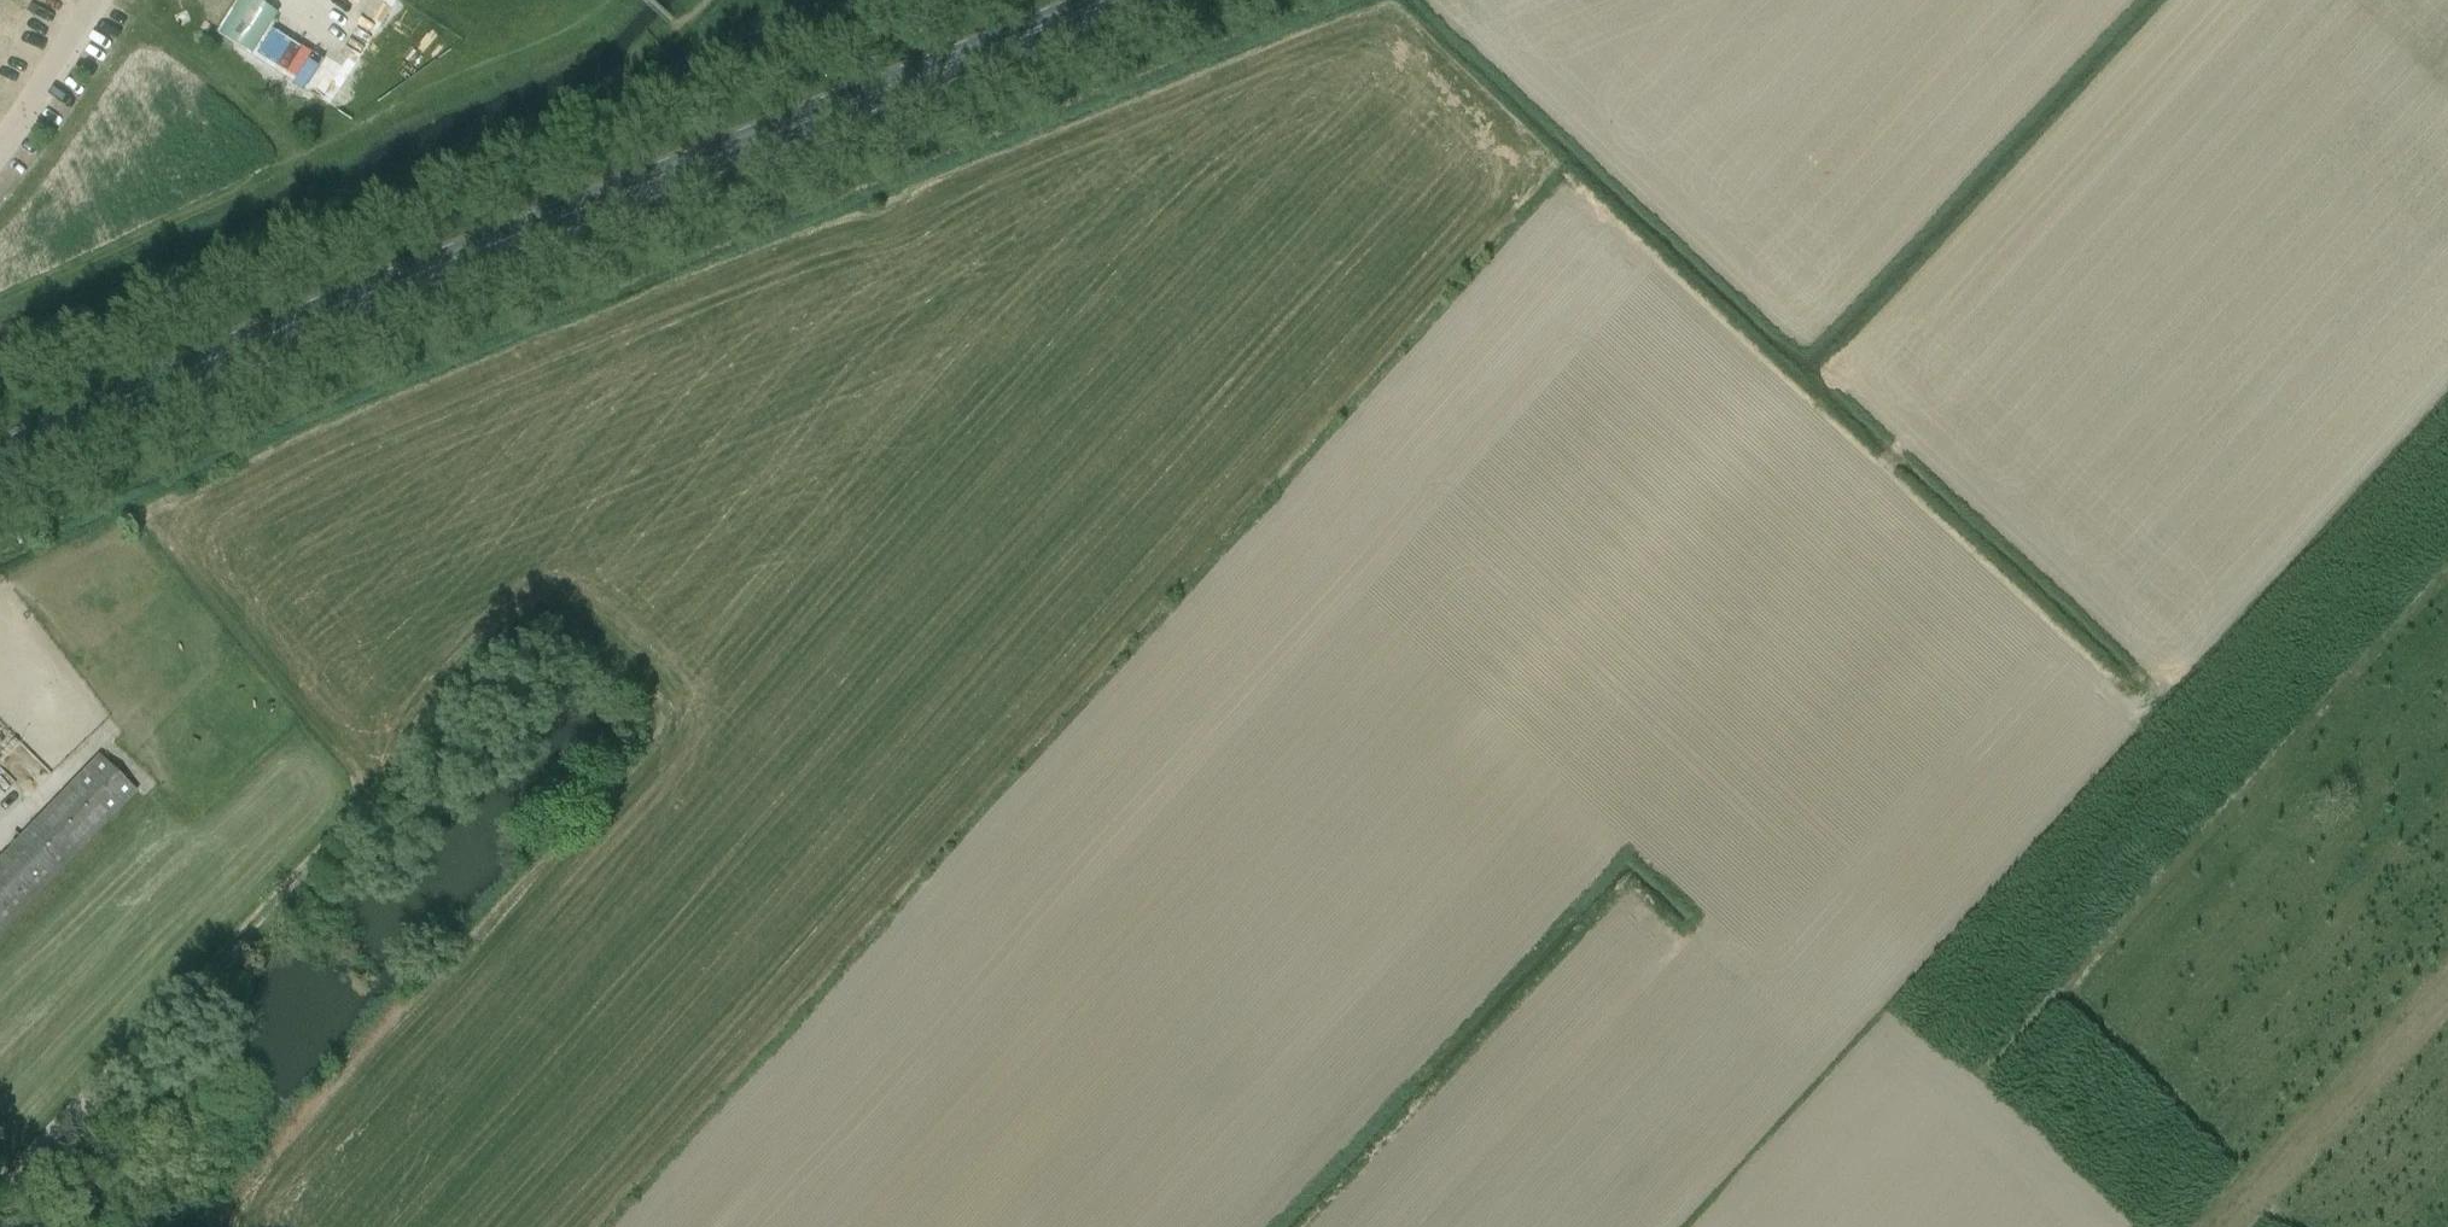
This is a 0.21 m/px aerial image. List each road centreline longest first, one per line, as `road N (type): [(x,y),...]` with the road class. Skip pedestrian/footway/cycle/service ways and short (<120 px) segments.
road 1 (primary): [(0,444),(168,361),(1110,0)]
road 2 (residential): [(0,152),(100,0)]

